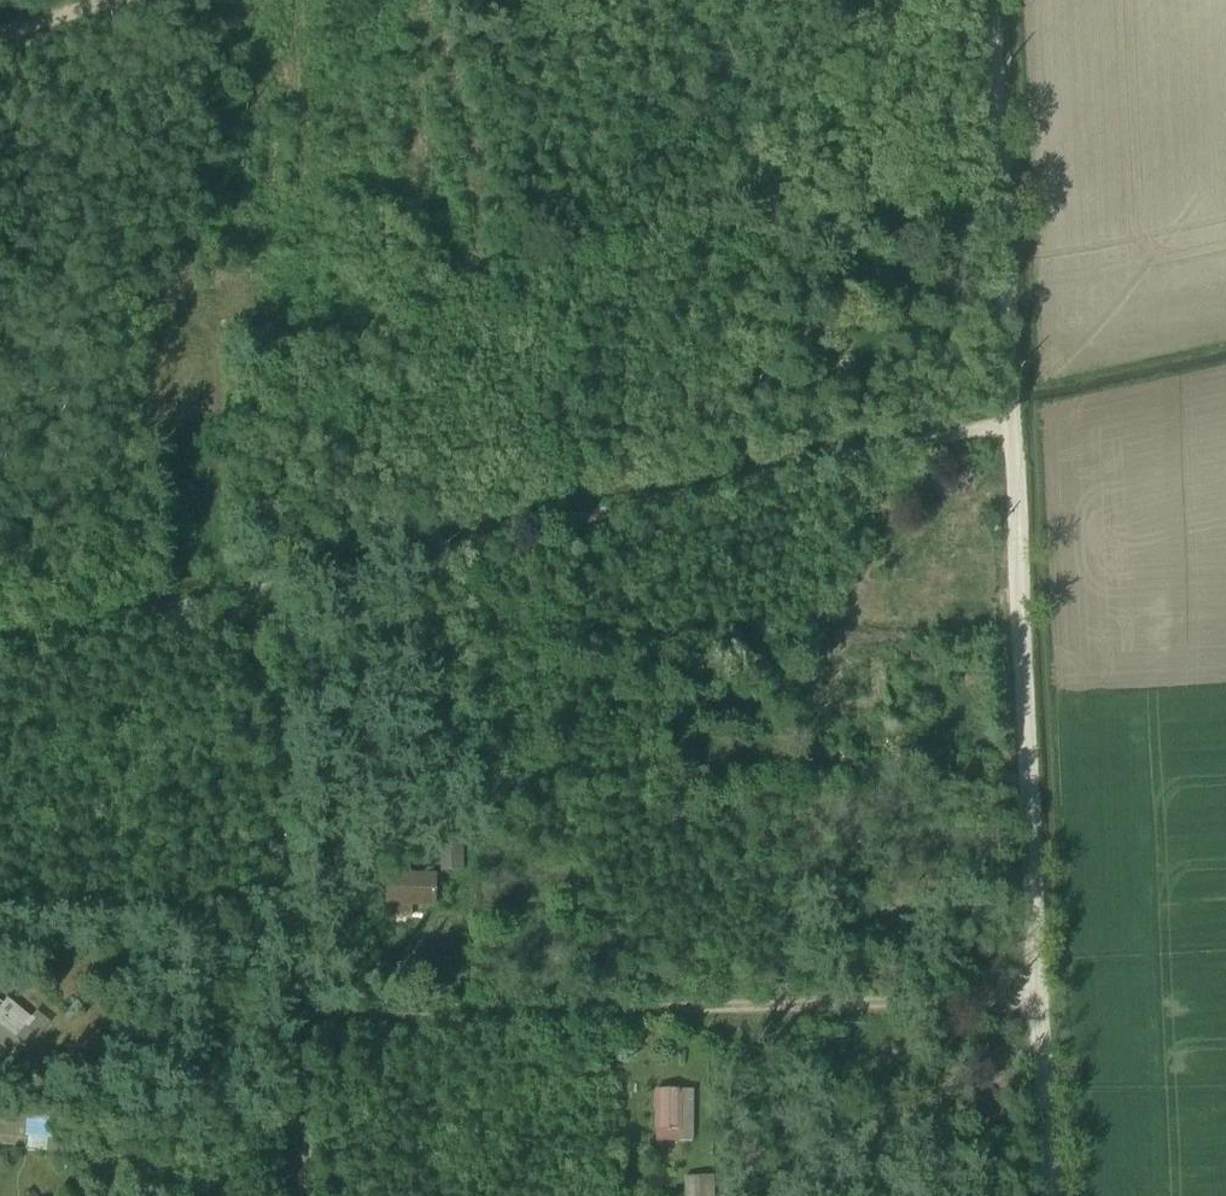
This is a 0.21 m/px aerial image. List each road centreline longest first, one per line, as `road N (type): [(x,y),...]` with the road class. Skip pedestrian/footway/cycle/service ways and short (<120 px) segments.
road 1 (track): [(993,0),(1040,994)]
road 2 (track): [(1012,413),(255,587)]
road 3 (track): [(294,1010),(1040,994)]
road 4 (track): [(0,644),(255,587)]
road 5 (track): [(1040,994),(1051,1195)]
road 6 (track): [(294,1010),(311,1195)]

